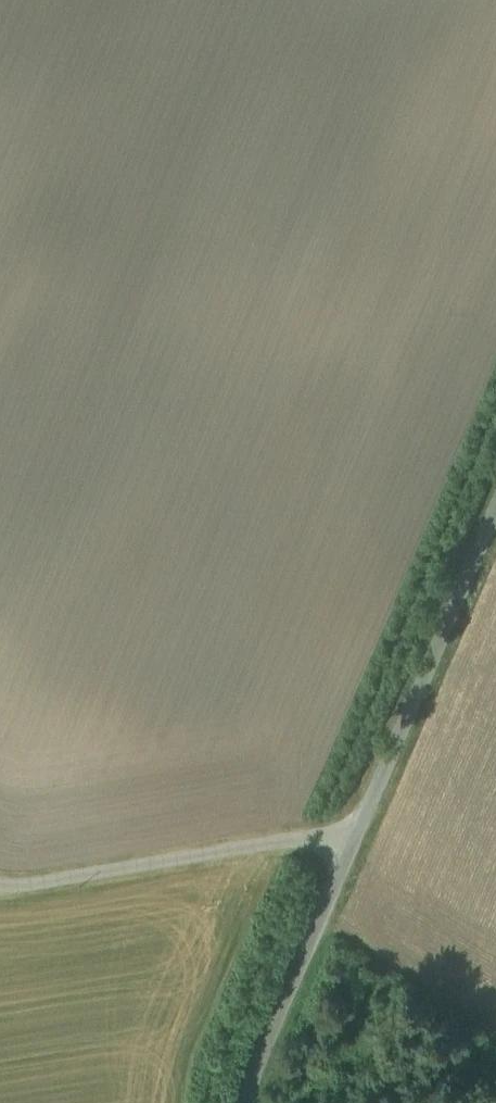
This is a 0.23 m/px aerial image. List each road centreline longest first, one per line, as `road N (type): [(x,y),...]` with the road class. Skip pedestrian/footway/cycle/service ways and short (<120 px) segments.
road 1 (unclassified): [(243,1102),(495,509)]

